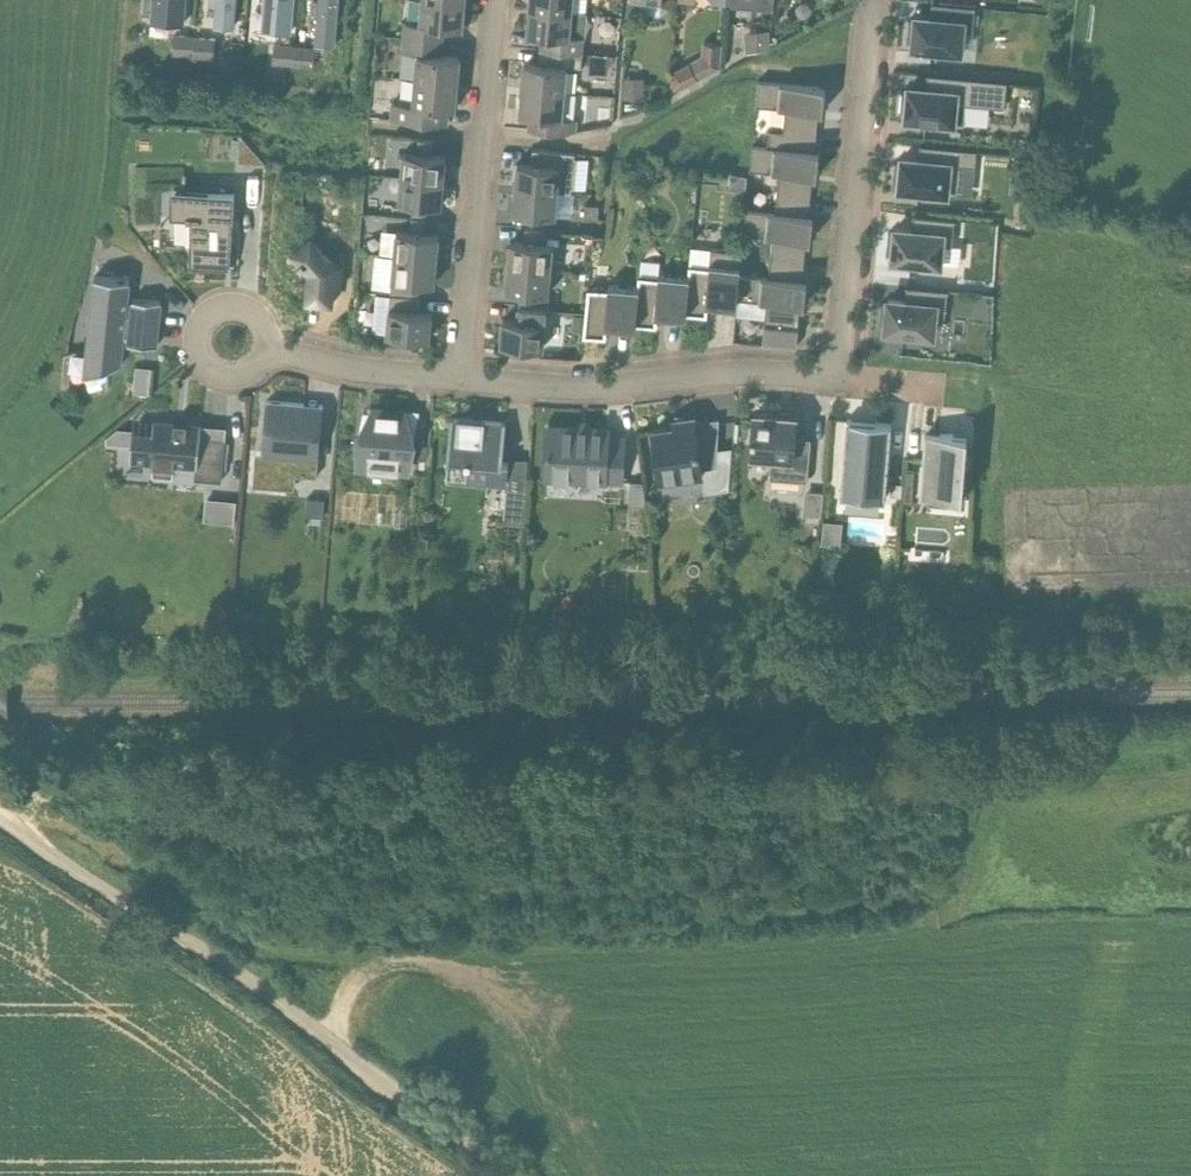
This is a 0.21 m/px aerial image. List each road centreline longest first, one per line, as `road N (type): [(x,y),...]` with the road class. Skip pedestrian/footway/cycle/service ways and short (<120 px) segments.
road 1 (track): [(0,816),(62,829),(235,939),(282,958),(658,950),(938,920),(973,878),(982,821),(1014,793),(1190,778)]
road 2 (unclassified): [(507,1175),(272,999),(0,820)]
road 3 (residential): [(461,383),(491,0)]
road 4 (residential): [(834,377),(871,0)]
road 5 (residential): [(461,383),(570,389),(721,375),(834,377)]
road 6 (residential): [(270,353),(461,383)]
road 7 (residential): [(270,353),(246,383),(207,379),(189,344),(208,310)]

